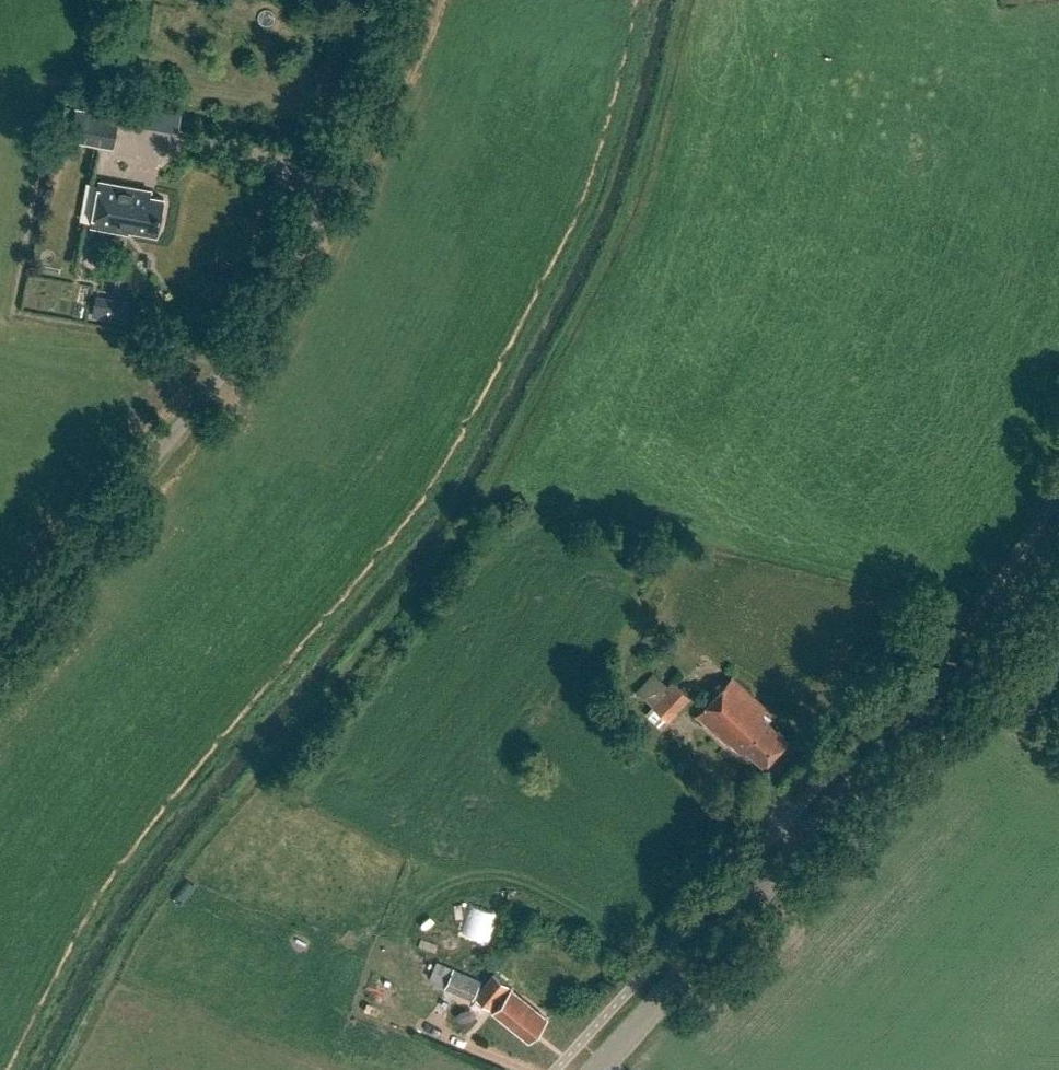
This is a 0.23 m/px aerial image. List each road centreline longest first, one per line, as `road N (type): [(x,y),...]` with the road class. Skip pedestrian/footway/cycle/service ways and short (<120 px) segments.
road 1 (unclassified): [(0,635),(223,371),(385,90),(419,0)]
road 2 (secondary): [(604,1069),(1058,542)]

